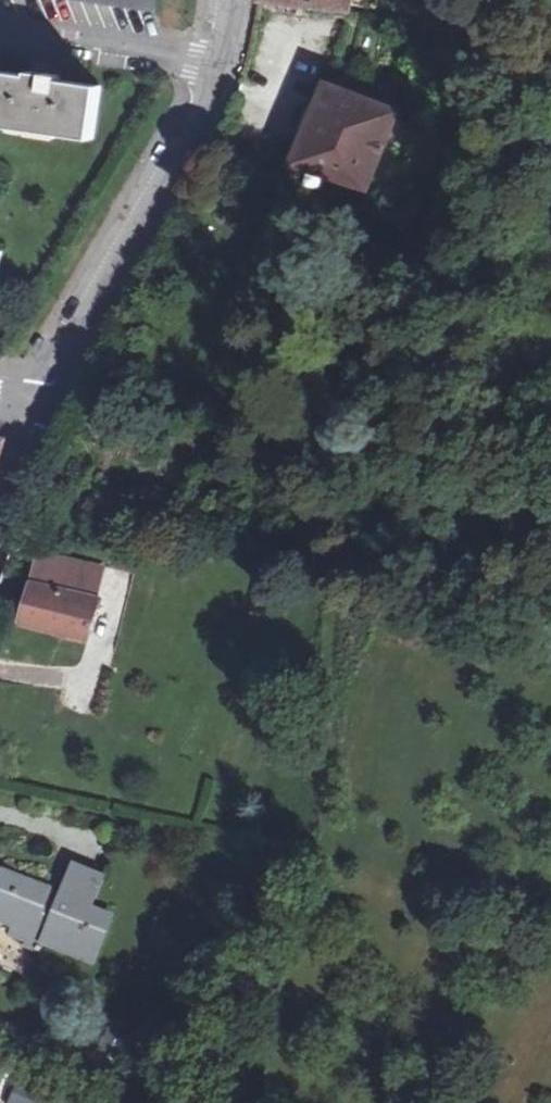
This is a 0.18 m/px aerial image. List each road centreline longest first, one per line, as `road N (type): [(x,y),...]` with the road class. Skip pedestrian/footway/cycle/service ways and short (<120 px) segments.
road 1 (tertiary): [(218,64),(48,376),(43,404)]
road 2 (residential): [(0,28),(218,64)]
road 3 (tertiary): [(0,529),(43,404)]

